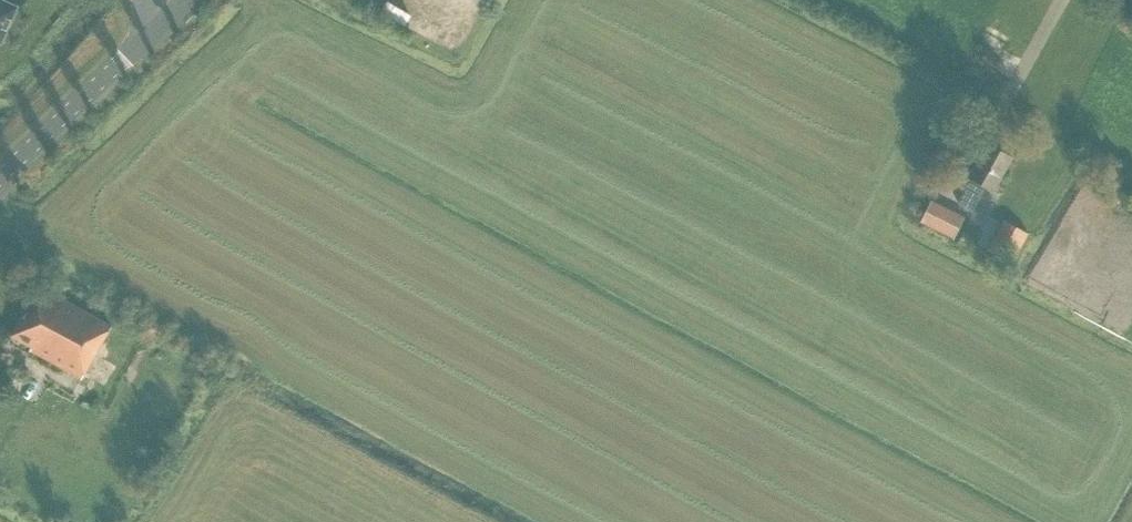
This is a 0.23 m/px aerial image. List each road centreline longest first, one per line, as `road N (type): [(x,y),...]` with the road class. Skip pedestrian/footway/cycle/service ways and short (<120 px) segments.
road 1 (unclassified): [(0,187),(180,14)]

